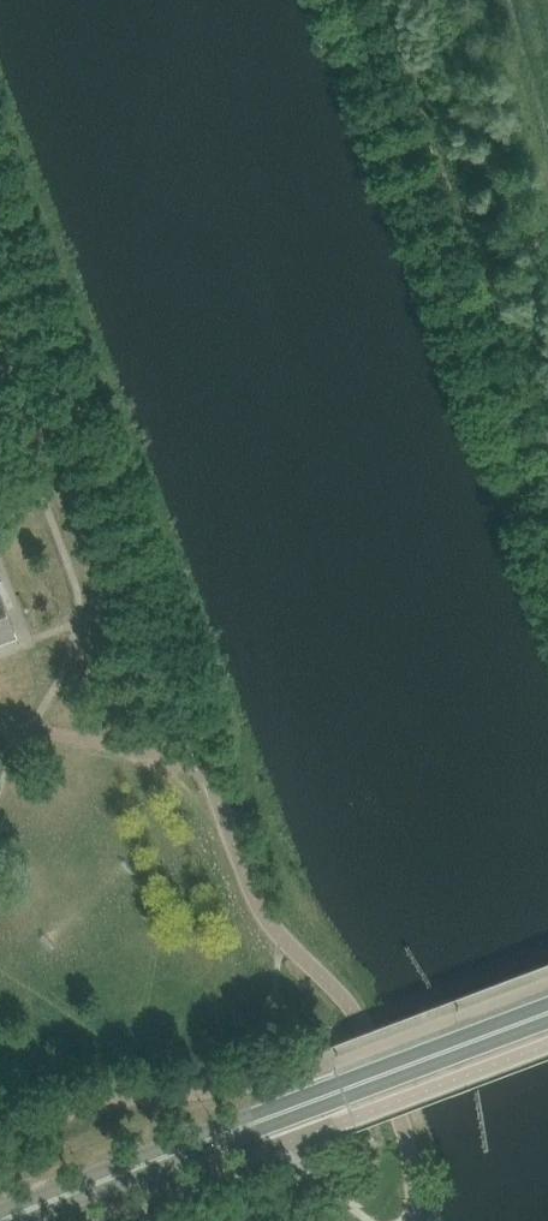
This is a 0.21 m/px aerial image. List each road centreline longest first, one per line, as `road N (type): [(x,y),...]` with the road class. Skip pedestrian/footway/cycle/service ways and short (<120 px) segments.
road 1 (secondary): [(11,1220),(547,1011)]

